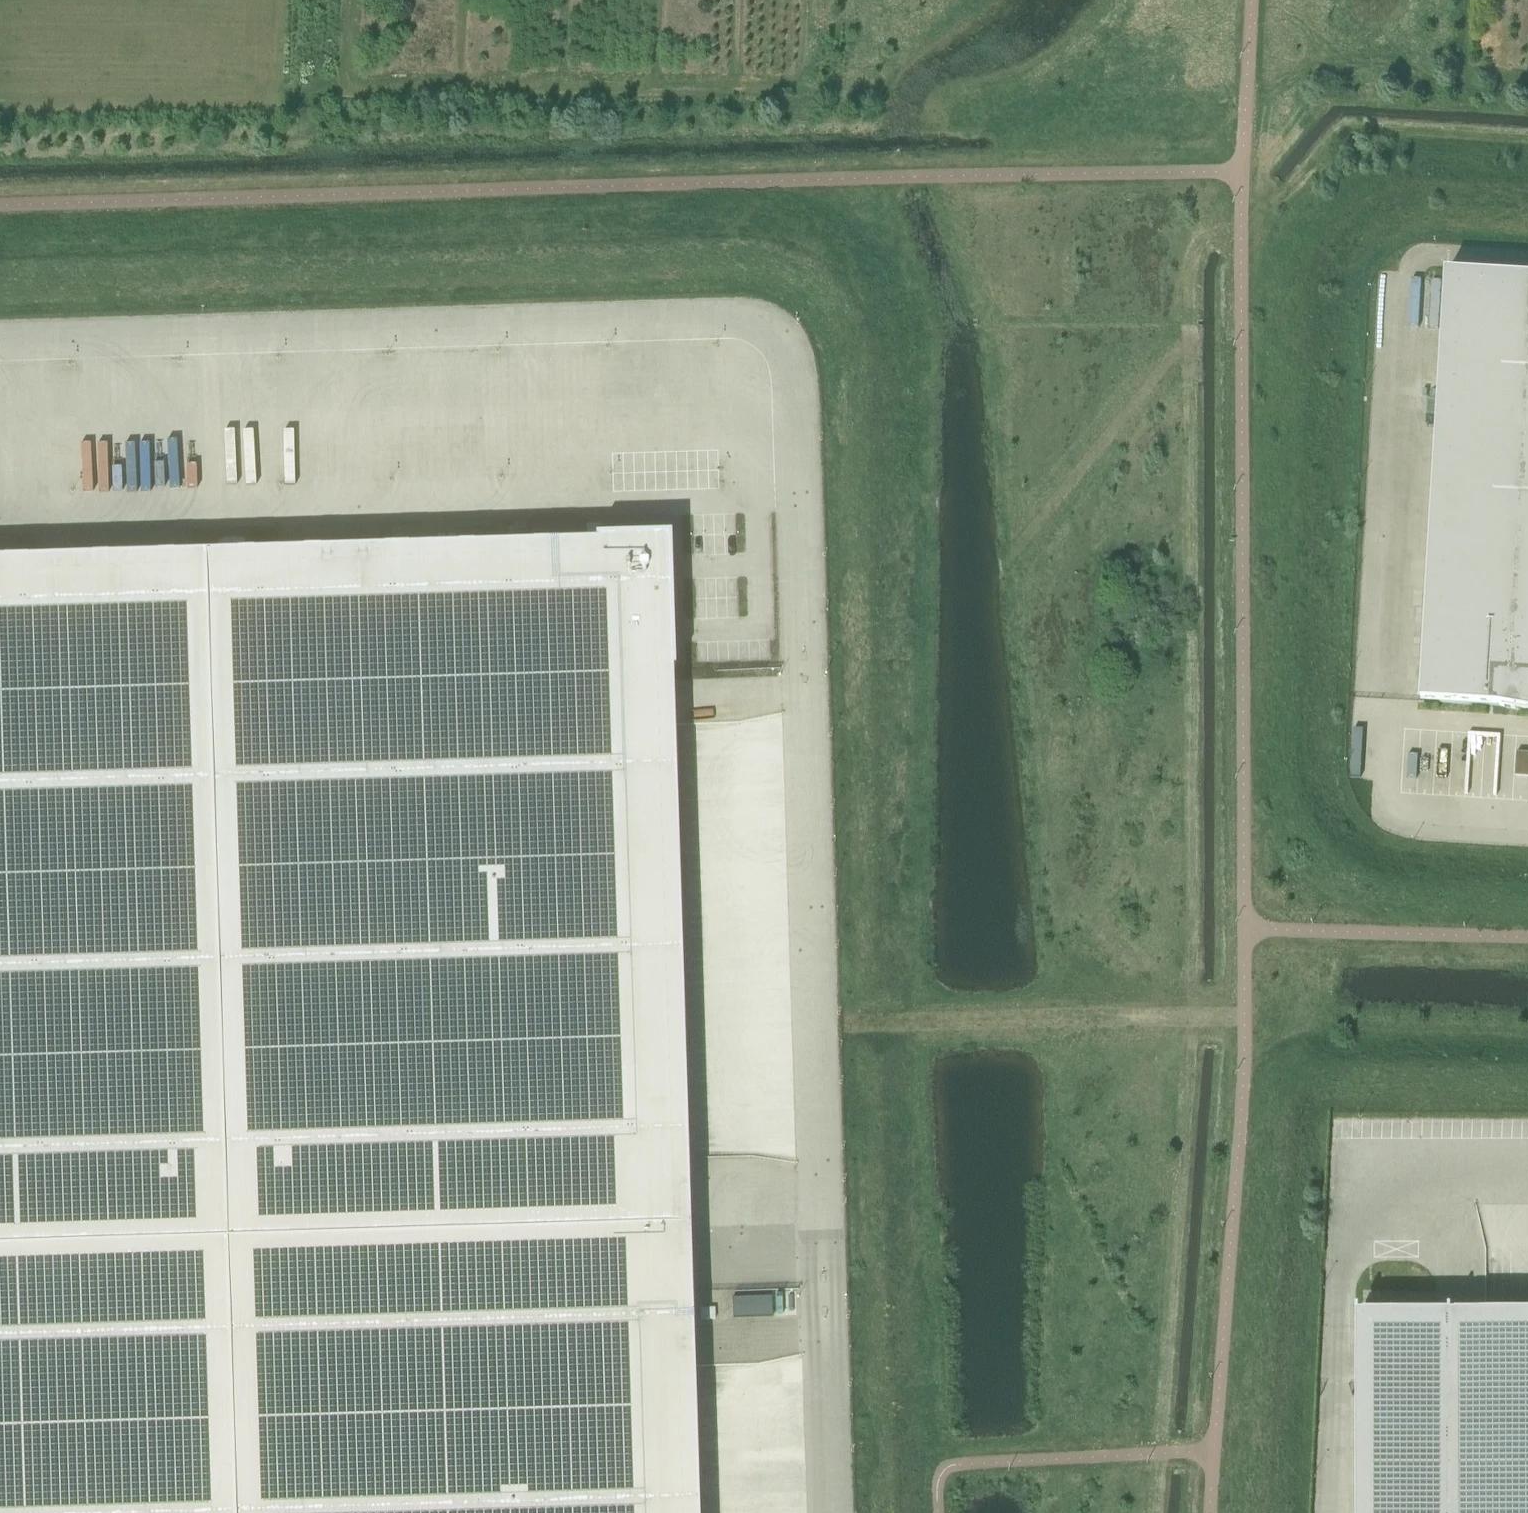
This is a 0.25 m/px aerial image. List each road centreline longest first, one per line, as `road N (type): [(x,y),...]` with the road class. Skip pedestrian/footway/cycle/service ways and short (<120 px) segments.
road 1 (track): [(1243,1019),(837,1026)]
road 2 (track): [(1240,265),(1322,158),(1363,136),(1527,140)]

